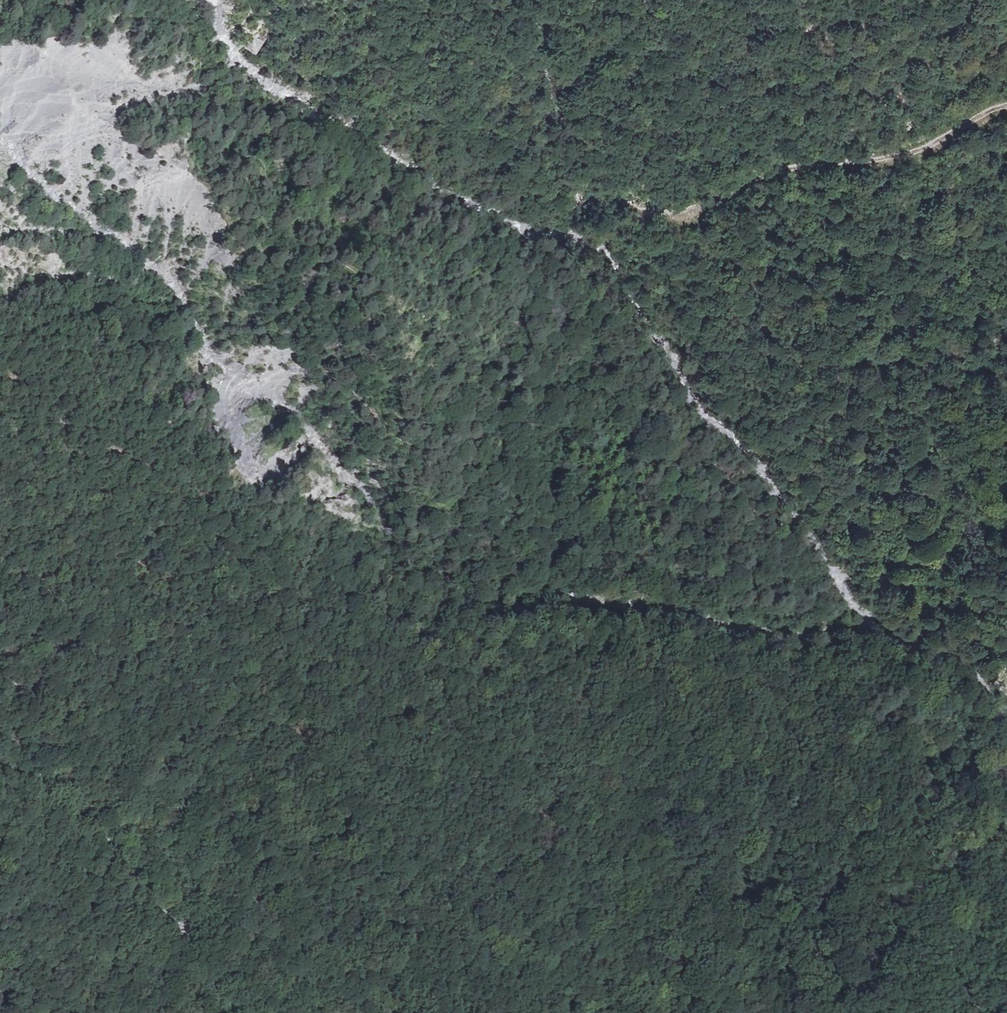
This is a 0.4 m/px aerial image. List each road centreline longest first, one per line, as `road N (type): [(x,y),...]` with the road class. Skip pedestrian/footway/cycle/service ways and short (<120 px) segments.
road 1 (track): [(675,213),(771,169),(925,146),(1006,104)]
road 2 (track): [(1006,636),(959,581),(926,566),(902,566)]

